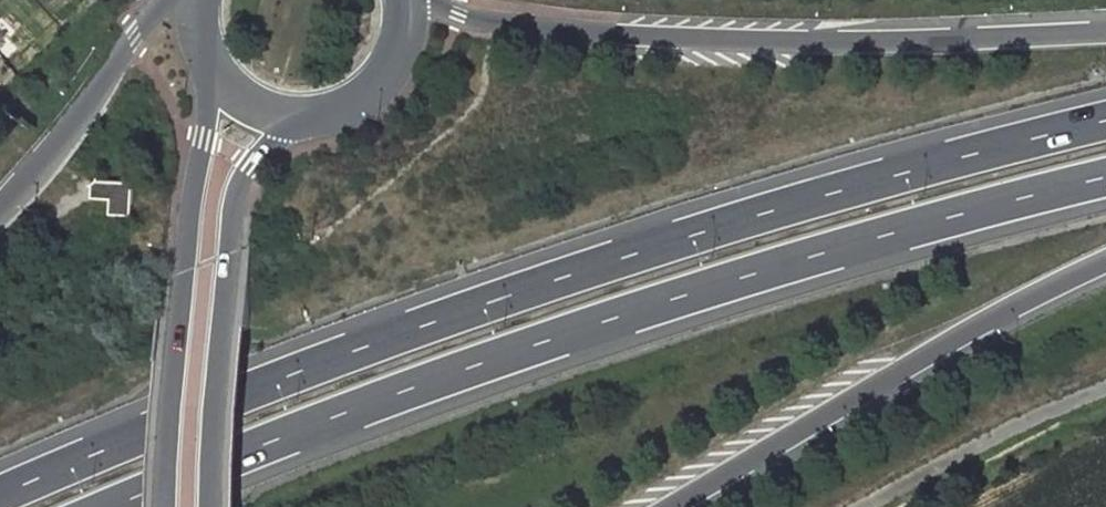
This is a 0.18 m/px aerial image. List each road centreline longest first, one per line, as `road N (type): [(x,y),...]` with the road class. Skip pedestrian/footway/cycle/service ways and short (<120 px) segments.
road 1 (trunk): [(1105,121),(892,175),(421,325),(0,497)]
road 2 (trunk): [(109,506),(424,382),(781,263),(1105,178)]
road 3 (trunk): [(1105,32),(855,41),(640,37),(409,3)]
road 4 (trunk): [(668,506),(1105,259)]
road 5 (primary): [(216,72),(197,166),(173,506)]
road 6 (primary): [(211,506),(235,195),(276,139),(319,115)]
road 7 (trunk): [(171,0),(0,202)]
road 8 (primary): [(319,115),(375,88),(407,34),(409,3)]

